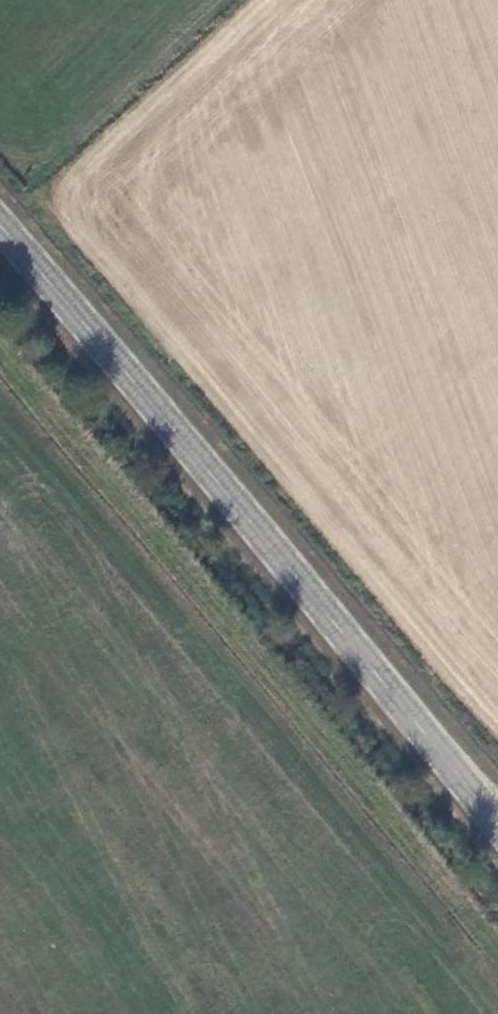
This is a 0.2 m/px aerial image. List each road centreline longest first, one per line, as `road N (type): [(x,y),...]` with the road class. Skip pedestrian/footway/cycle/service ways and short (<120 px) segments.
road 1 (secondary): [(497,831),(0,231)]

